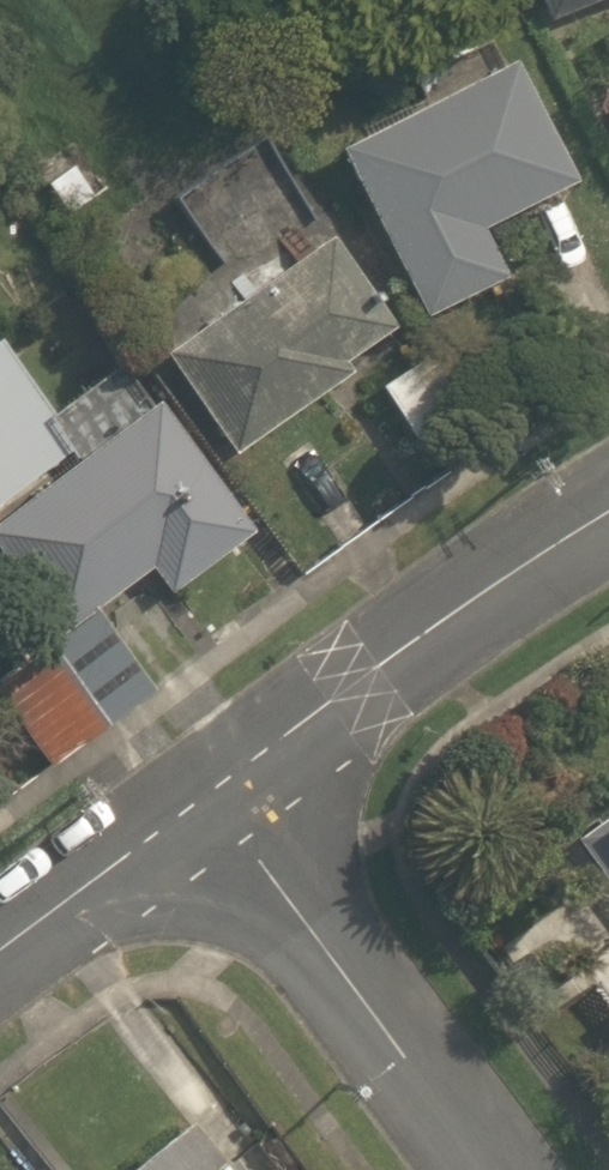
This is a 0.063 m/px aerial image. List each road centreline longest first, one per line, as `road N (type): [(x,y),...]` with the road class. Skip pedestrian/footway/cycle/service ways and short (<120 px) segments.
road 1 (residential): [(608,520),(217,782)]
road 2 (residential): [(217,782),(482,1169)]
road 3 (residential): [(217,782),(0,945)]

